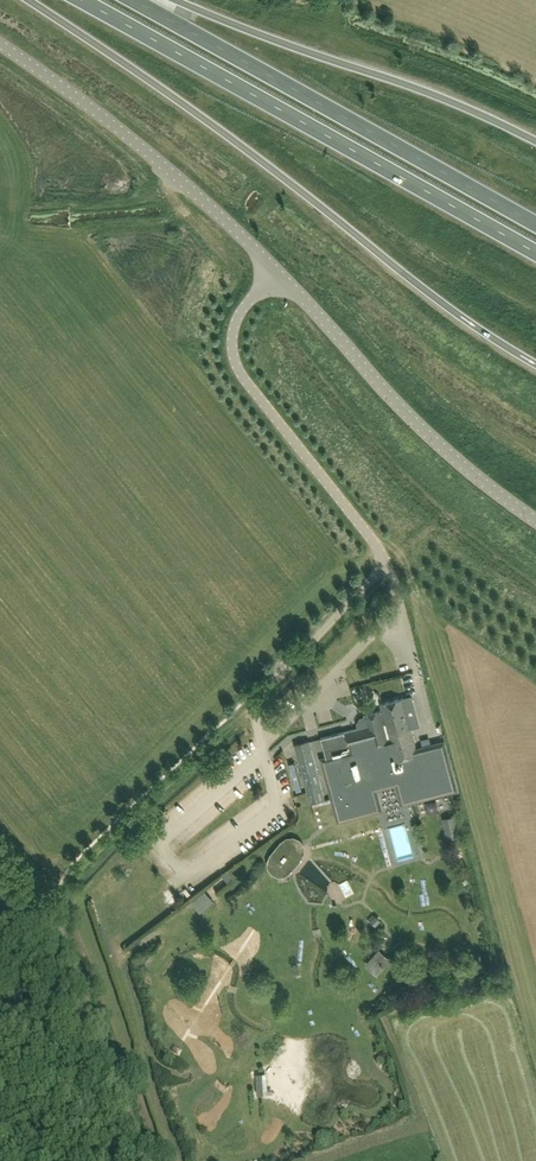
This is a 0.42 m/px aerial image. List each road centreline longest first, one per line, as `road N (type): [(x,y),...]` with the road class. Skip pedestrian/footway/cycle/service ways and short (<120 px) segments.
road 1 (trunk): [(30,0),(535,364)]
road 2 (trunk): [(80,0),(535,254)]
road 3 (unclassified): [(277,679),(387,565),(236,363),(239,315),(276,273)]
road 4 (trunk): [(535,225),(132,0)]
road 5 (trunk): [(535,139),(425,89),(172,0)]
road 6 (unclassified): [(276,273),(165,165),(0,44)]
road 7 (unclassified): [(276,273),(435,439),(535,519)]
road 8 (track): [(256,716),(243,716),(54,898)]

